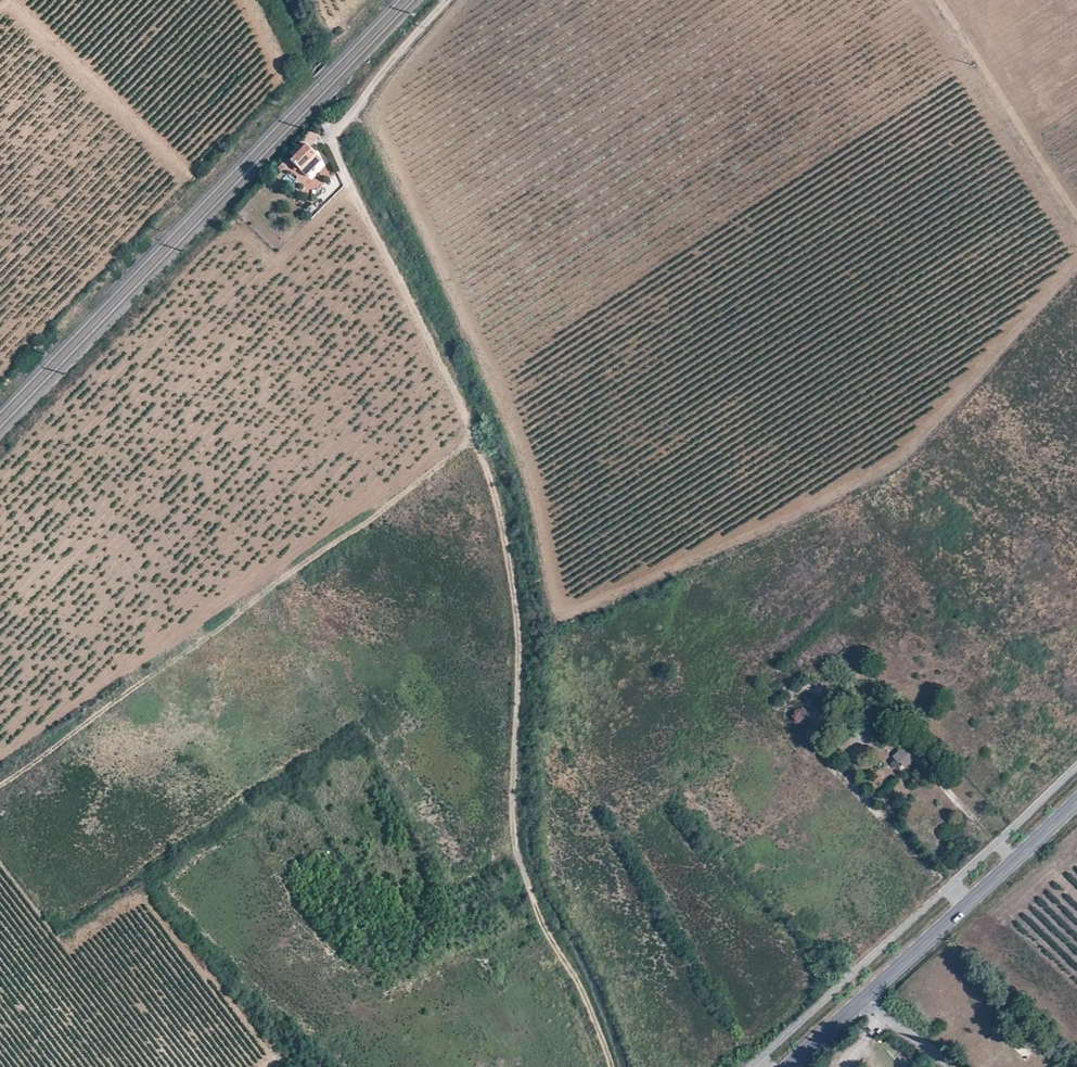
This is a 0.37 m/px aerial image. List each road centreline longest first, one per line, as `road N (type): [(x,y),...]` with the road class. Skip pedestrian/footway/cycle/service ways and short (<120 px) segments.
road 1 (track): [(613,1066),(576,978),(543,925),(517,851),(519,640),(493,484),(339,164)]
road 2 (tertiary): [(861,1004),(1076,807)]
road 3 (track): [(939,0),(1076,214)]
road 4 (unclassified): [(339,164),(333,139),(448,0)]

